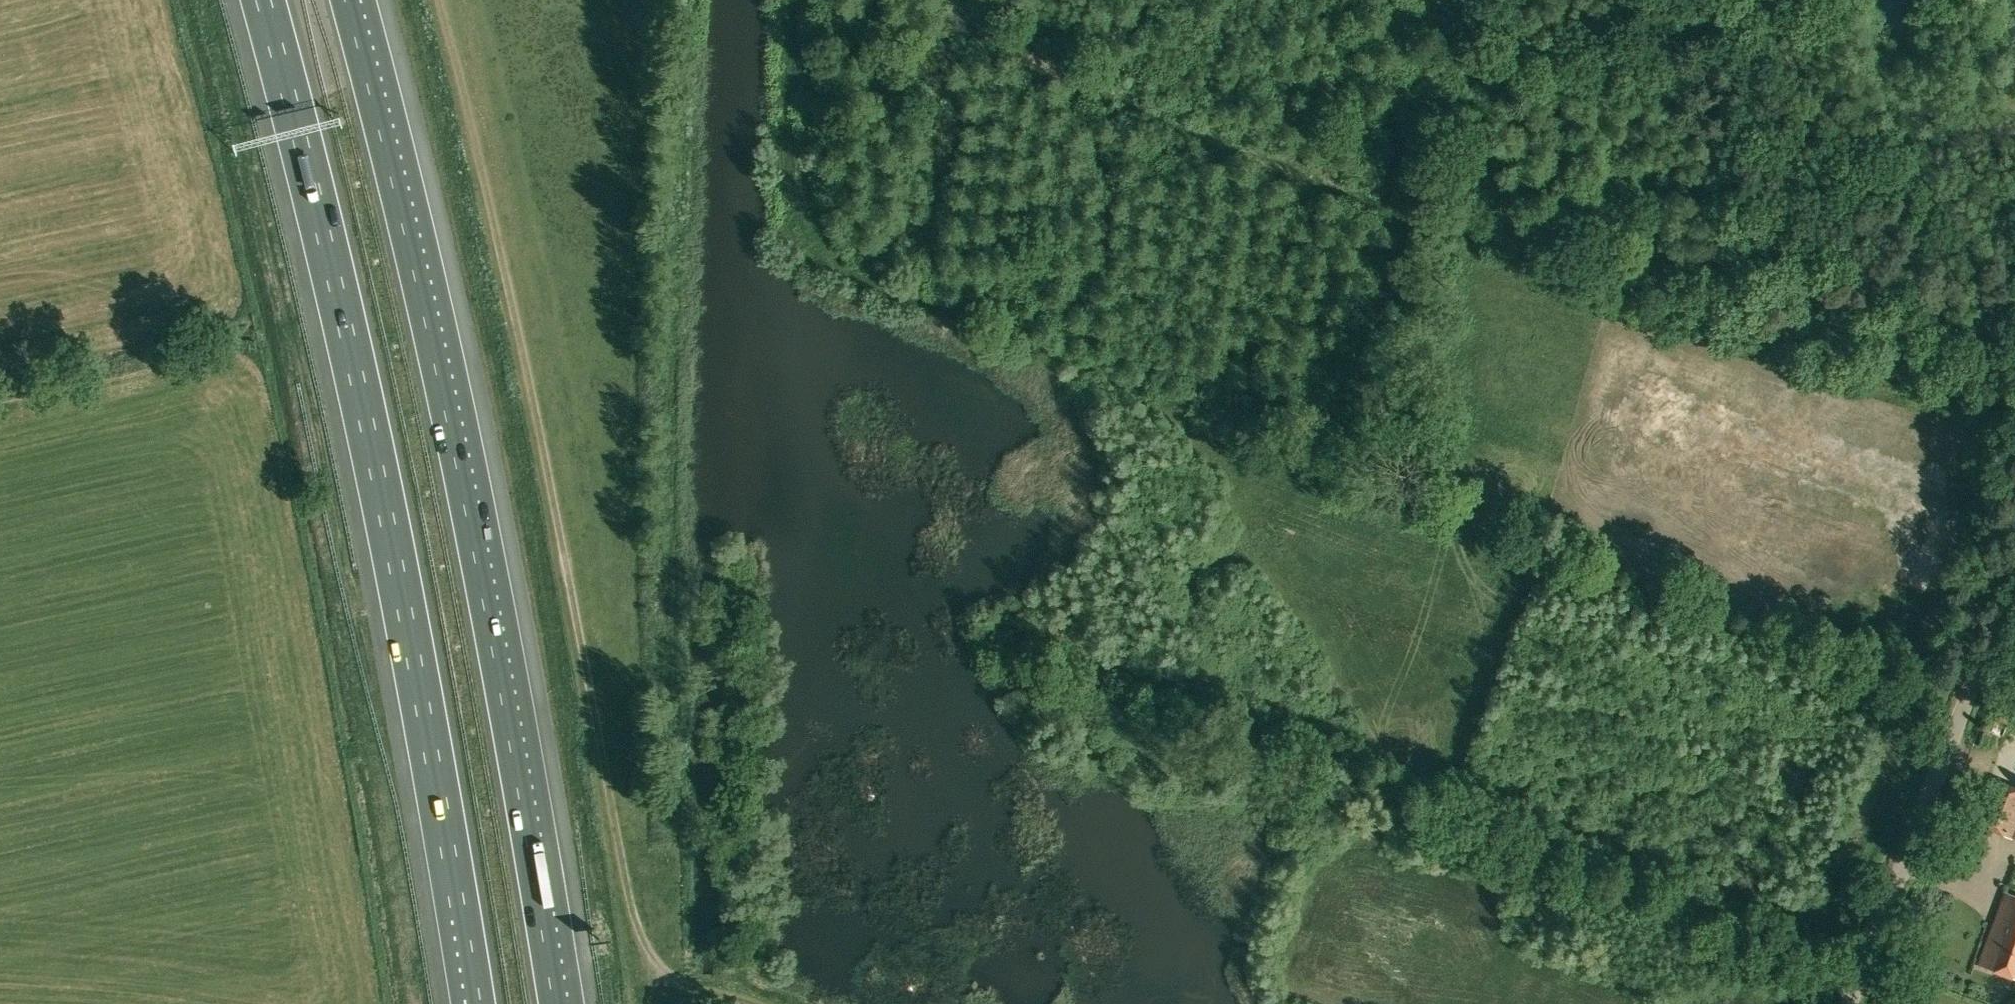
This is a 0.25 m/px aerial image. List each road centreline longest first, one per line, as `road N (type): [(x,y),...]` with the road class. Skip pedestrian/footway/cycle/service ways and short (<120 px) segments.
road 1 (motorway): [(265,0),(332,257),(481,1003)]
road 2 (motorway): [(564,1003),(452,381),(354,0)]
road 3 (unclassified): [(1842,1003),(2014,555)]

